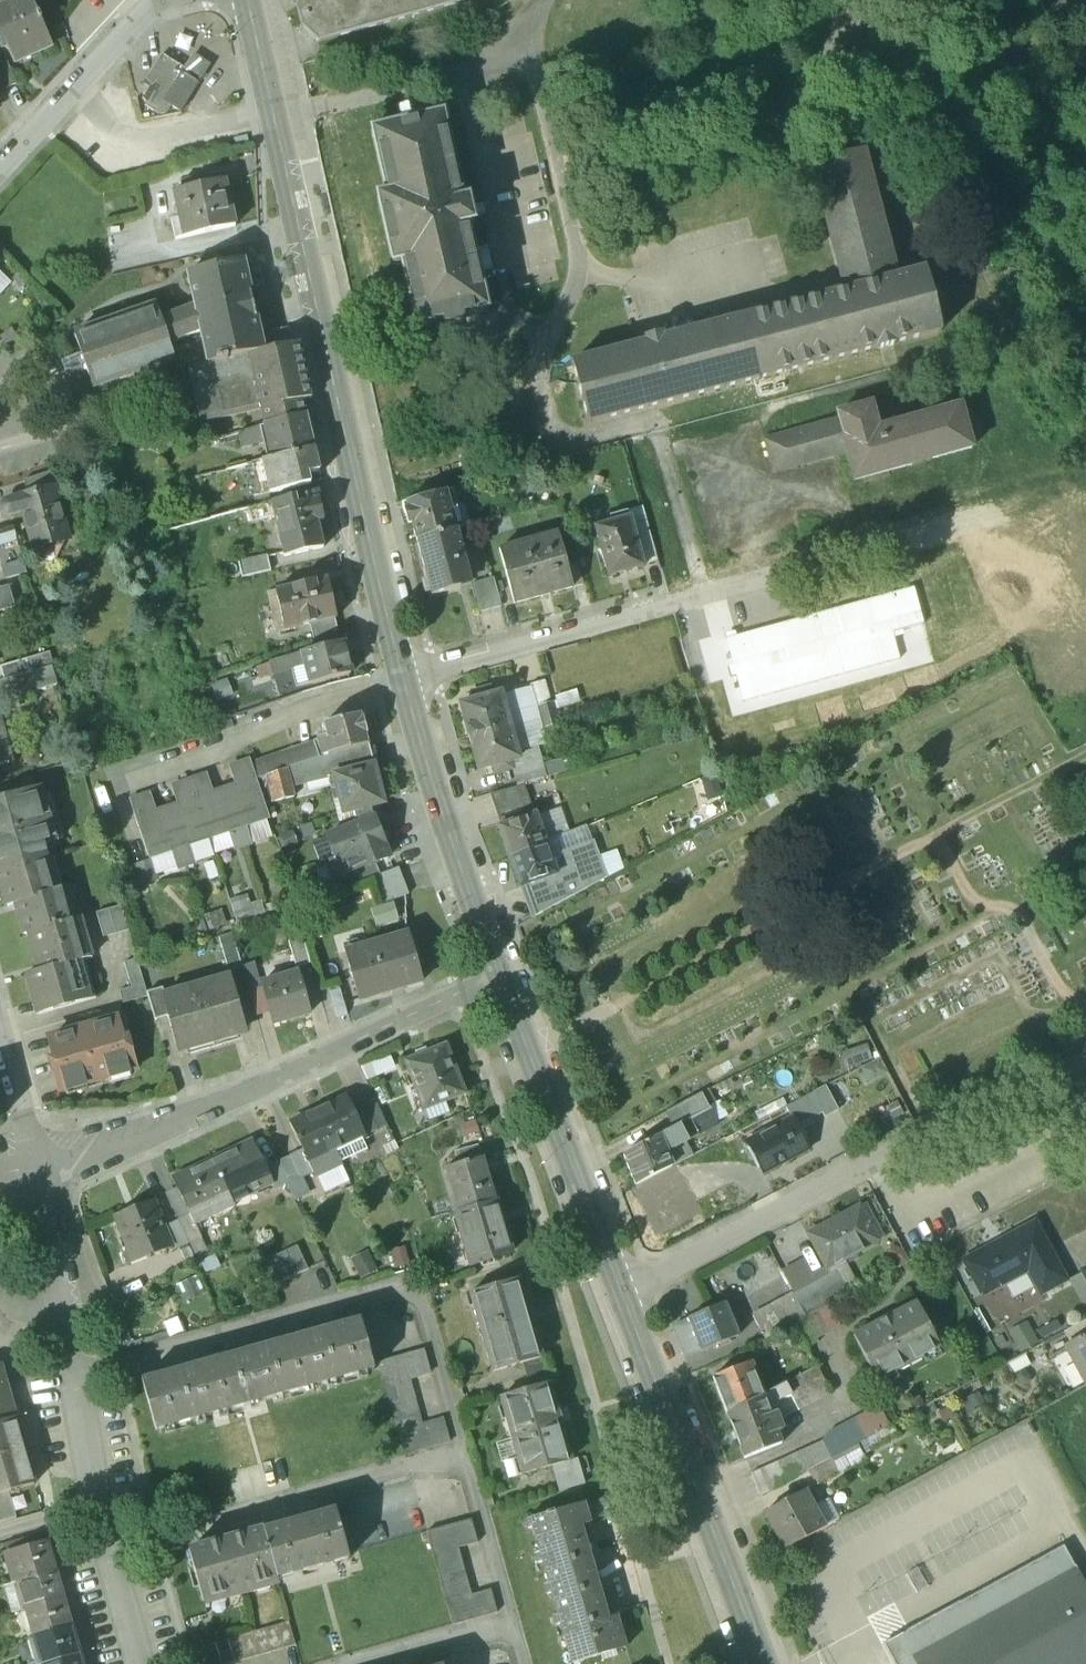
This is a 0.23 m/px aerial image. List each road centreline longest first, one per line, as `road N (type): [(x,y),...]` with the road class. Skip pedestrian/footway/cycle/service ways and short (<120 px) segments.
road 1 (secondary): [(403,679),(248,0)]
road 2 (residential): [(622,1294),(1059,1065),(1085,1112)]
road 3 (residential): [(466,1457),(420,1302),(403,1290),(77,1383)]
road 4 (residential): [(45,1173),(146,1144),(499,973)]
road 5 (secondary): [(762,1663),(622,1294)]
road 6 (residential): [(466,1457),(113,1552)]
road 7 (secondary): [(622,1294),(499,973)]
road 8 (secondary): [(499,973),(403,679)]
road 9 (residential): [(403,679),(671,605)]
road 10 (residential): [(157,0),(0,173)]
road 11 (residential): [(511,1627),(466,1457)]
road 12 (residential): [(66,1335),(45,1173)]
road 13 (residential): [(45,1173),(0,1026)]
road 14 (residential): [(511,1627),(377,1663)]
road 15 (residential): [(99,1507),(77,1383)]

